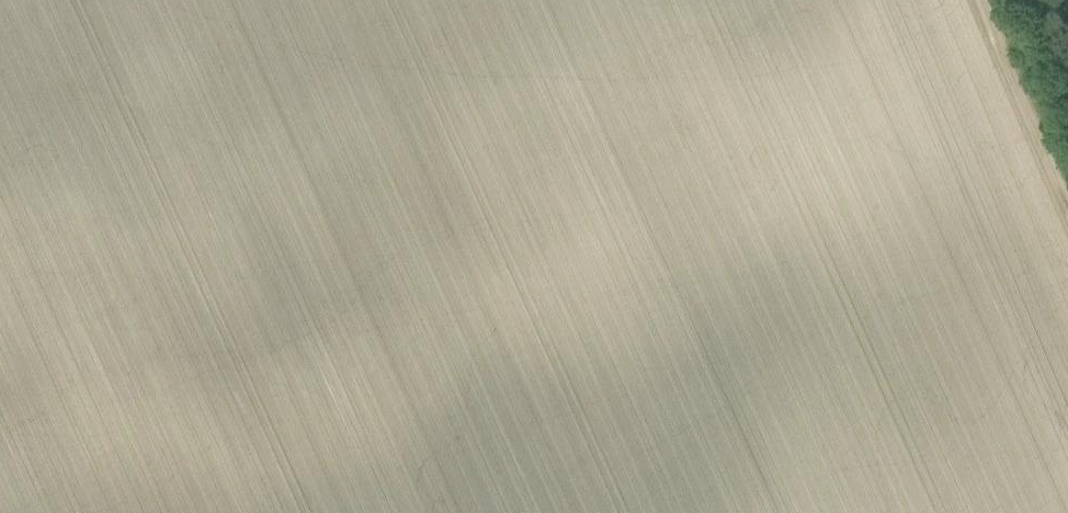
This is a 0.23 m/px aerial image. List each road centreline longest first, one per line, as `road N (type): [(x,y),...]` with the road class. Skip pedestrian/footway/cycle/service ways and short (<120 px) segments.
road 1 (track): [(1067,209),(983,0)]

